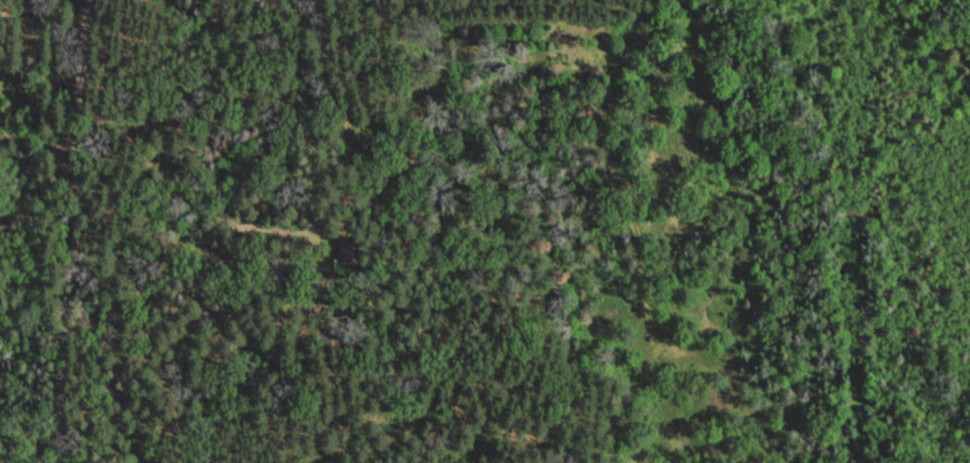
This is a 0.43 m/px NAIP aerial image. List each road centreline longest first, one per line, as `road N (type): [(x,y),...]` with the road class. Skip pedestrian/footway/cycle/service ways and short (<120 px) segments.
road 1 (residential): [(100,0),(89,146),(94,281),(66,462)]

